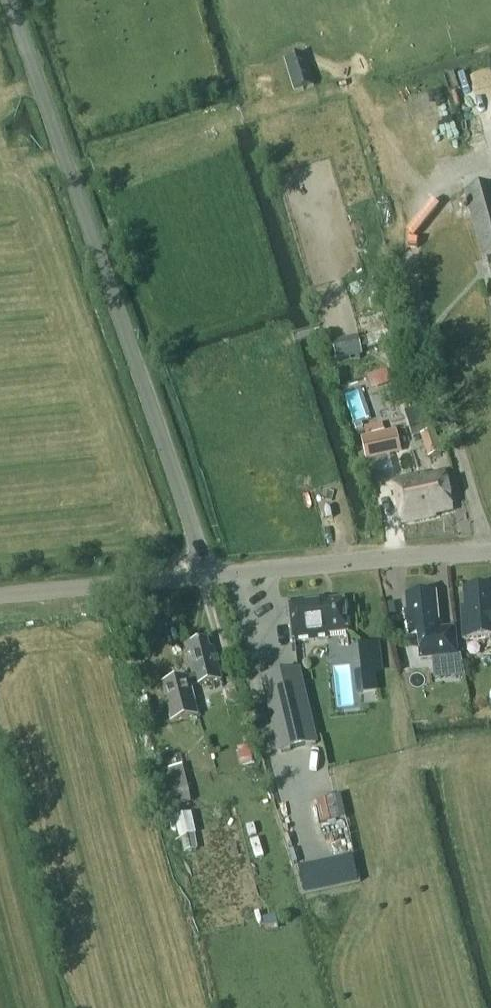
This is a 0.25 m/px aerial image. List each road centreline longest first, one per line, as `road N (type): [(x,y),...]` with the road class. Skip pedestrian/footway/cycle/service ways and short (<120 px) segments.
road 1 (unclassified): [(207,571),(10,0)]
road 2 (unclassified): [(207,571),(490,551)]
road 3 (unclassified): [(0,593),(207,571)]

